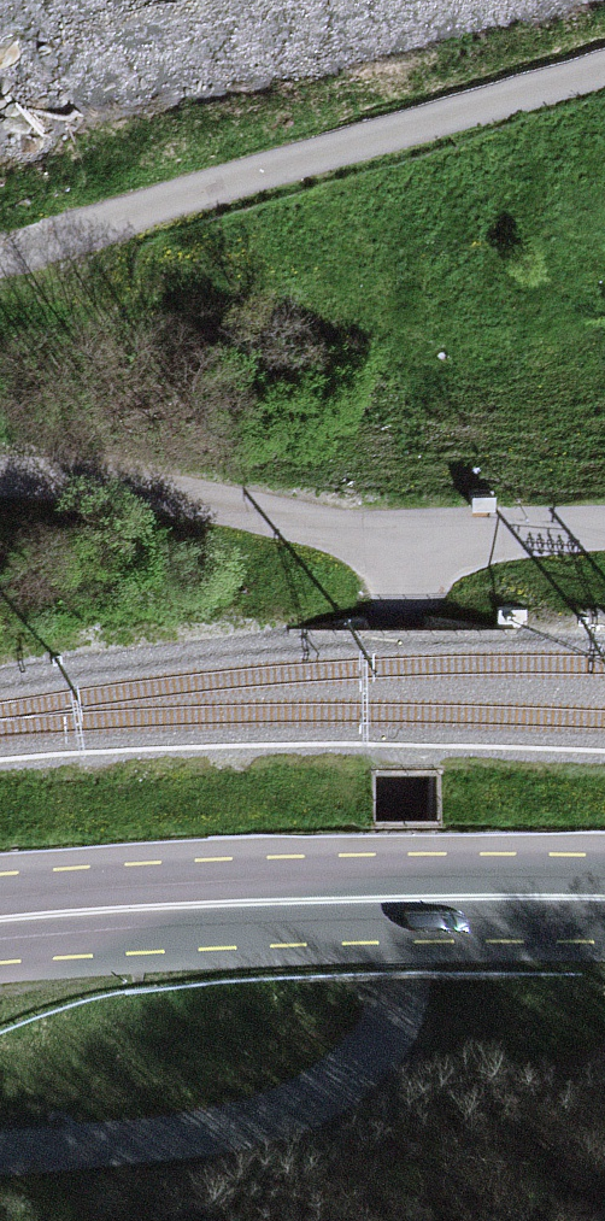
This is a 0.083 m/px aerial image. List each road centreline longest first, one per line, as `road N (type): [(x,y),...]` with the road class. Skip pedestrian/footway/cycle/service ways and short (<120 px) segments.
road 1 (unclassified): [(408,538),(400,977),(379,1033),(325,1083),(264,1115),(162,1139),(0,1153)]
road 2 (primary): [(0,919),(248,900),(604,896)]
road 3 (unclassified): [(408,538),(0,475)]
road 4 (unclassified): [(604,529),(408,538)]

